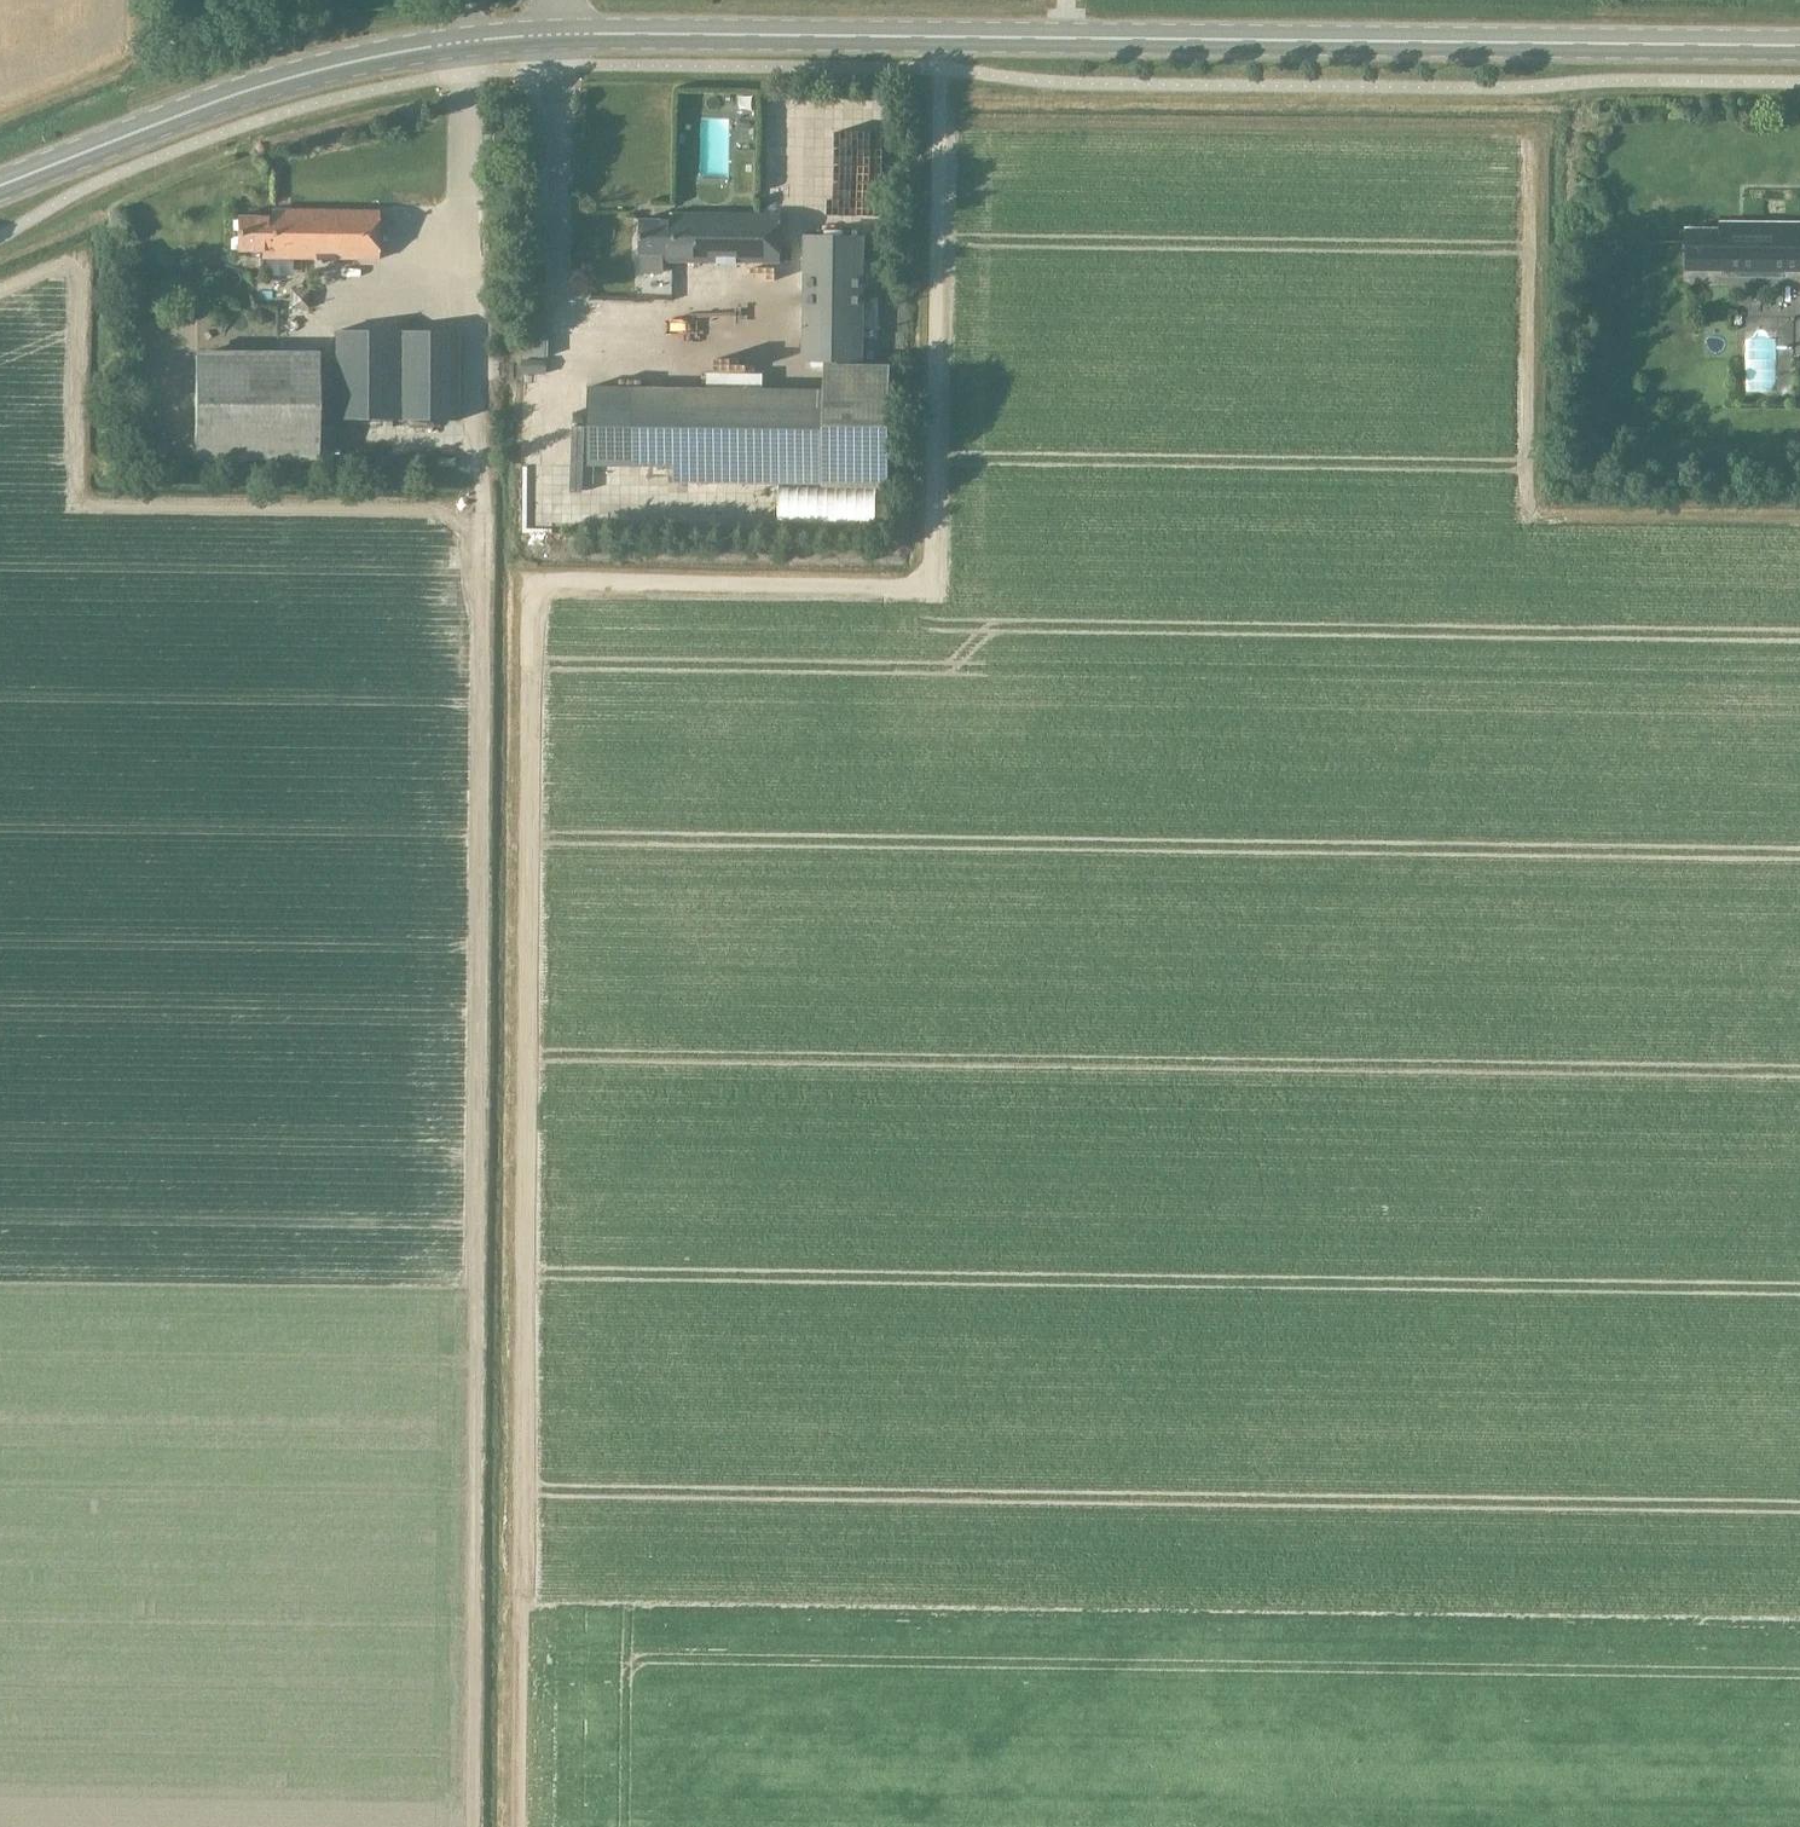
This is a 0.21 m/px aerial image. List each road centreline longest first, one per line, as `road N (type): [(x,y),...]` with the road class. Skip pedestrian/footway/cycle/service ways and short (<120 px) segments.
road 1 (secondary): [(0,185),(277,80),(503,38),(1799,46)]
road 2 (track): [(470,1826),(482,491)]
road 3 (track): [(524,618),(508,1826)]
road 4 (track): [(524,618),(538,583),(928,586),(942,36)]

